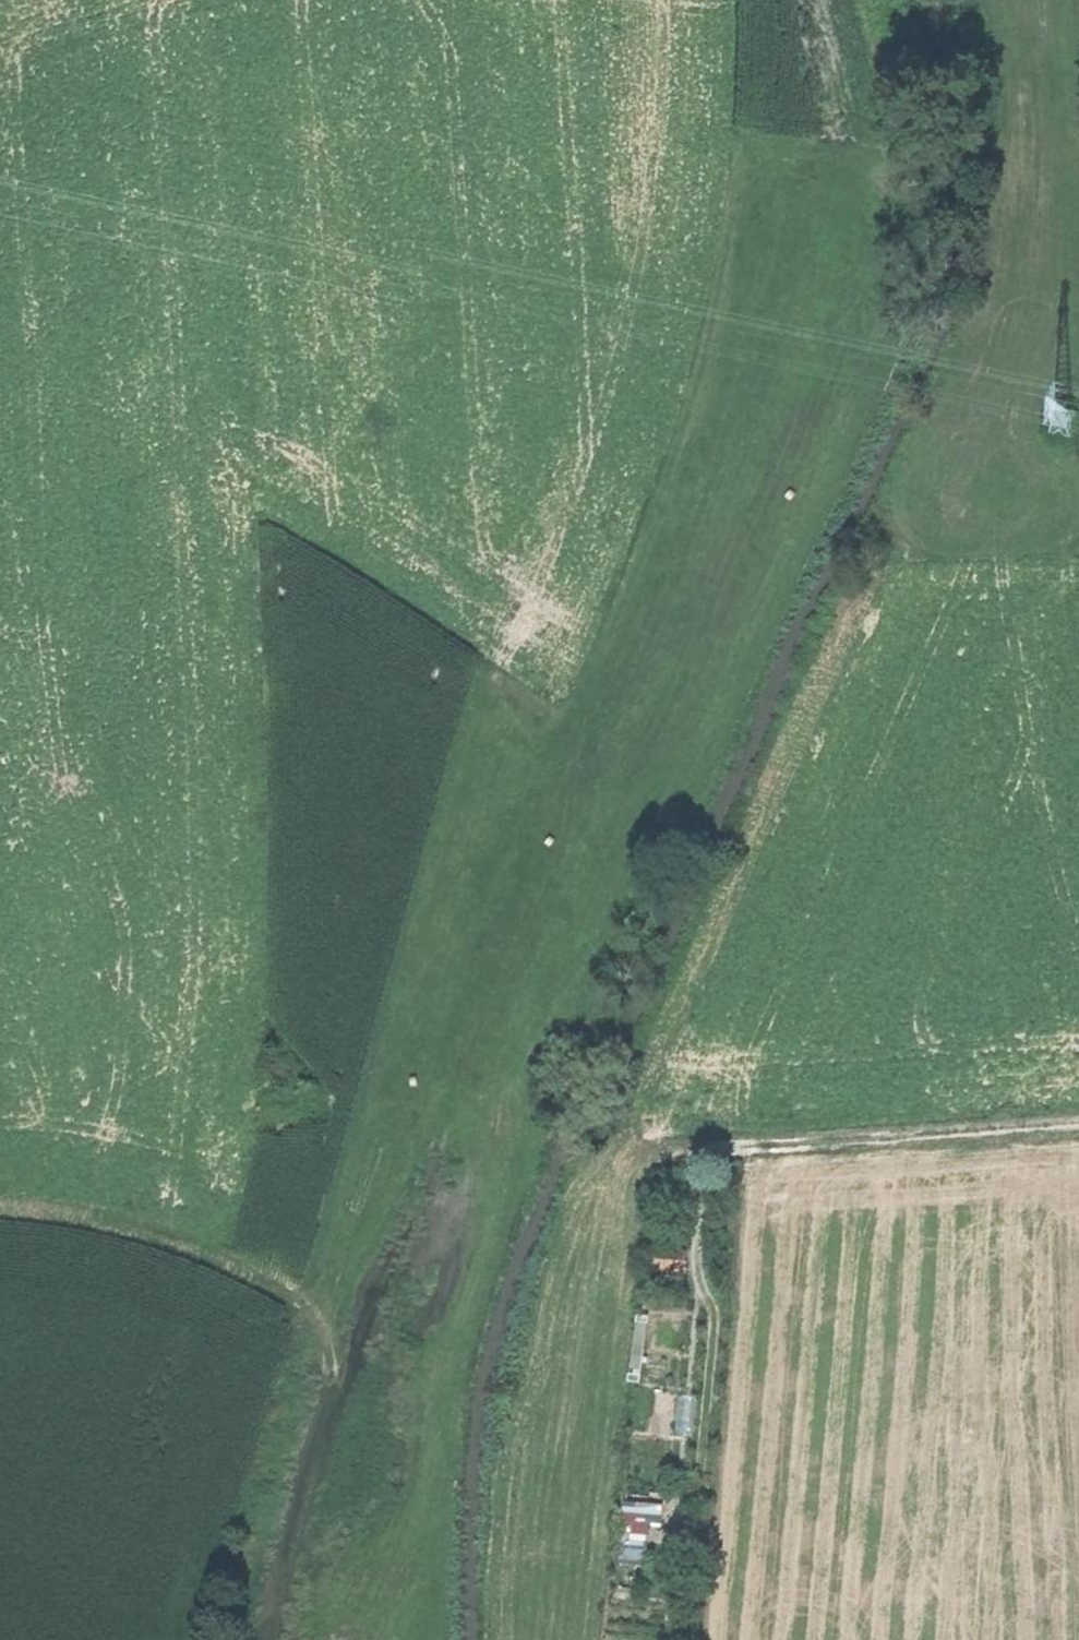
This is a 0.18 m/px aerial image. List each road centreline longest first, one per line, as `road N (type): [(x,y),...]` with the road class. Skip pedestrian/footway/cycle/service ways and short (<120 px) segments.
road 1 (track): [(266,1639),(327,1407),(329,1358),(308,1305),(255,1265),(126,1221),(0,1210)]
road 2 (track): [(706,1145),(1078,1126)]

